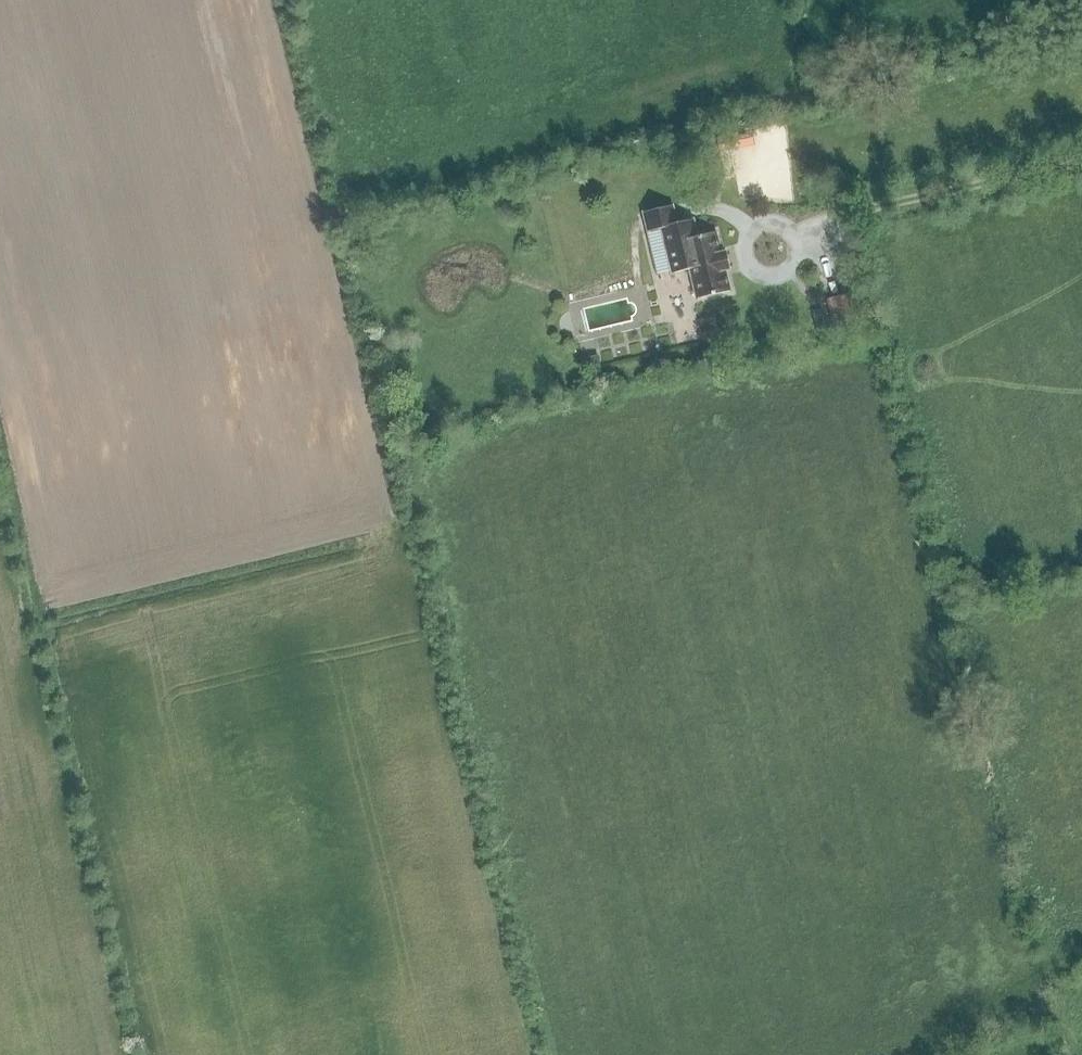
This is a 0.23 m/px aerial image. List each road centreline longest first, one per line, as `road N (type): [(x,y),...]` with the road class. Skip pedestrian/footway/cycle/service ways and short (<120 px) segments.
road 1 (track): [(839,218),(1081,165)]

